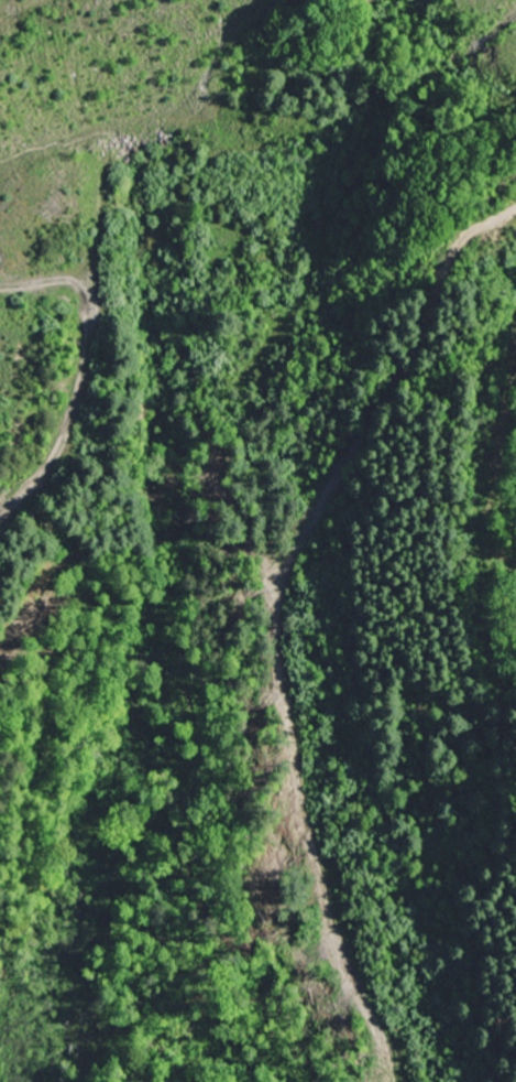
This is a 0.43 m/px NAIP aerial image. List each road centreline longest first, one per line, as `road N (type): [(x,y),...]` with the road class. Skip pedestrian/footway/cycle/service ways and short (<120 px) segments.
road 1 (track): [(0,519),(53,468),(87,398),(107,173)]

